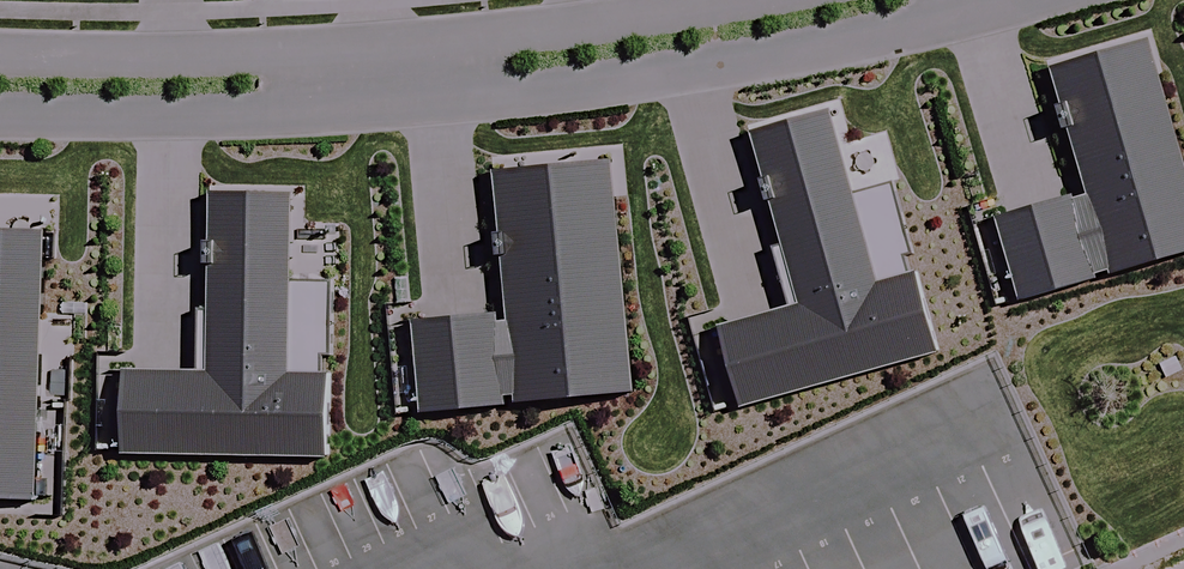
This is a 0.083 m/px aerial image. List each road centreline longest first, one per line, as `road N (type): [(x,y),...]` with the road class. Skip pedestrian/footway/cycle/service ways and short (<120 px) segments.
road 1 (residential): [(1006,0),(815,46),(420,107),(0,118)]
road 2 (residential): [(0,51),(162,57),(411,41),(736,0)]

